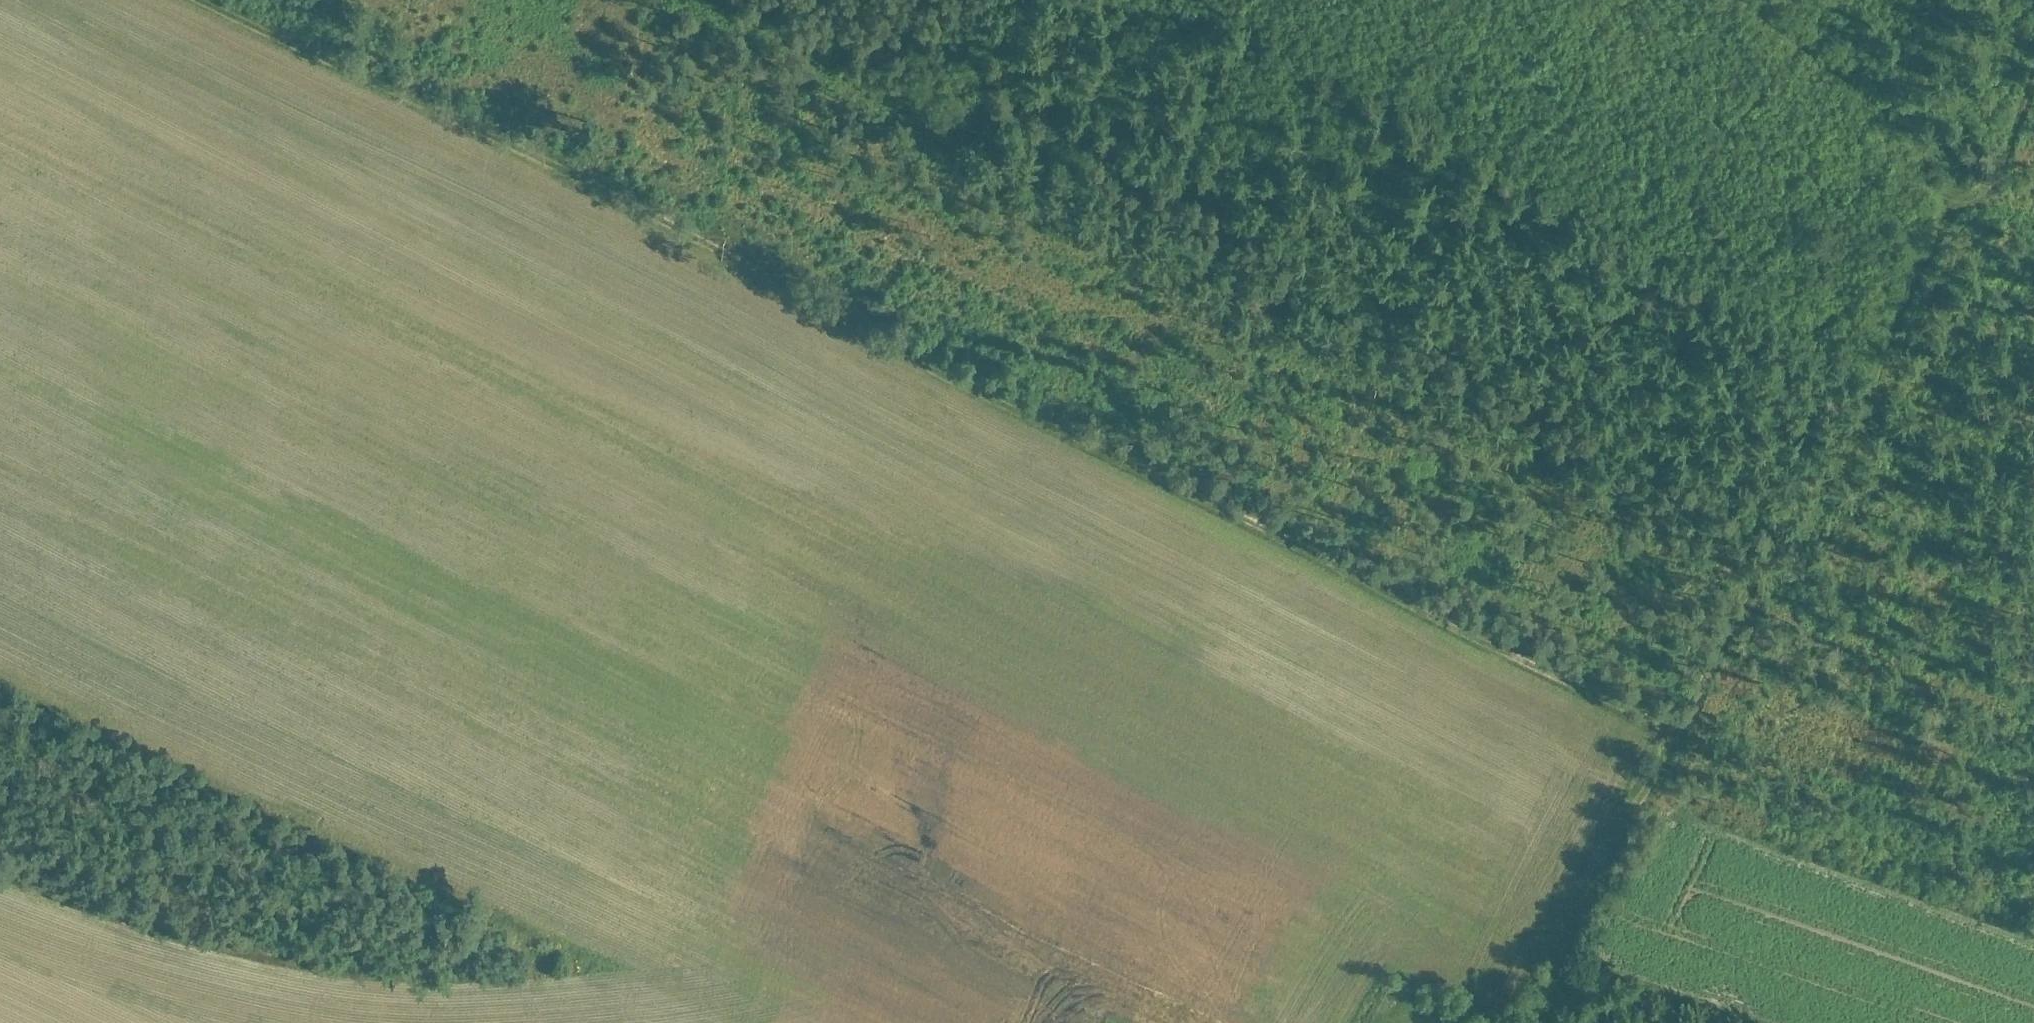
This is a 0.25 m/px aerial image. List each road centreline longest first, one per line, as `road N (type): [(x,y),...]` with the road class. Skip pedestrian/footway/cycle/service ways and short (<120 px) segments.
road 1 (track): [(1544,1022),(1674,734),(202,0)]
road 2 (track): [(1674,734),(2033,34)]
road 3 (track): [(1742,0),(1908,125)]

